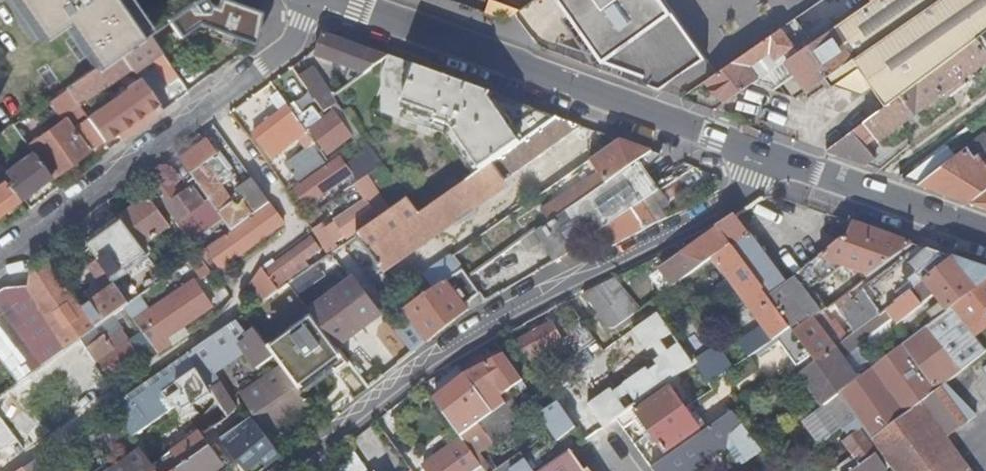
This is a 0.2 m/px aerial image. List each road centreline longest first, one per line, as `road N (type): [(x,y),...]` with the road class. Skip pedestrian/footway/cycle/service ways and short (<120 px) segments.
road 1 (residential): [(786,162),(417,368),(292,470)]
road 2 (residential): [(335,0),(786,162)]
road 3 (residential): [(0,253),(276,53),(302,25),(310,0)]
road 4 (residential): [(786,162),(985,232)]

